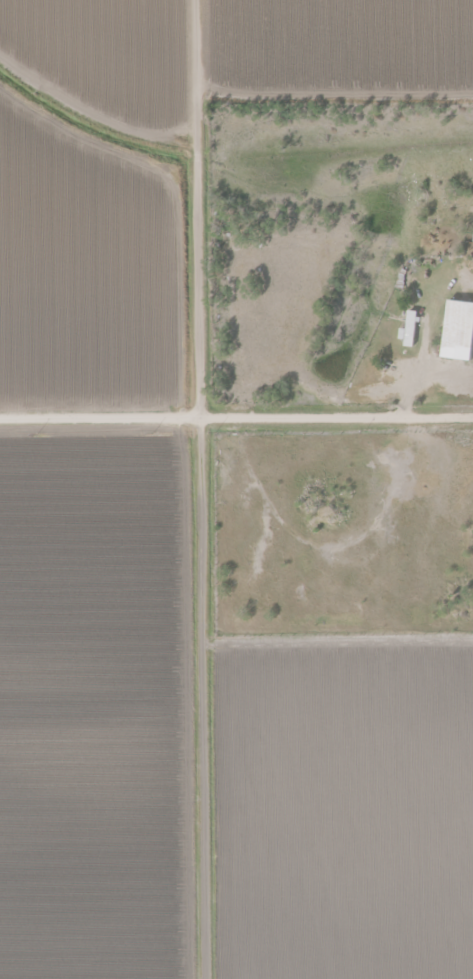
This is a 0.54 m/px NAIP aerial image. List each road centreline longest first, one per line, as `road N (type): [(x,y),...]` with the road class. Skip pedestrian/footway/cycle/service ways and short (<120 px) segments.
road 1 (residential): [(201,0),(212,978)]
road 2 (residential): [(0,420),(472,414)]

